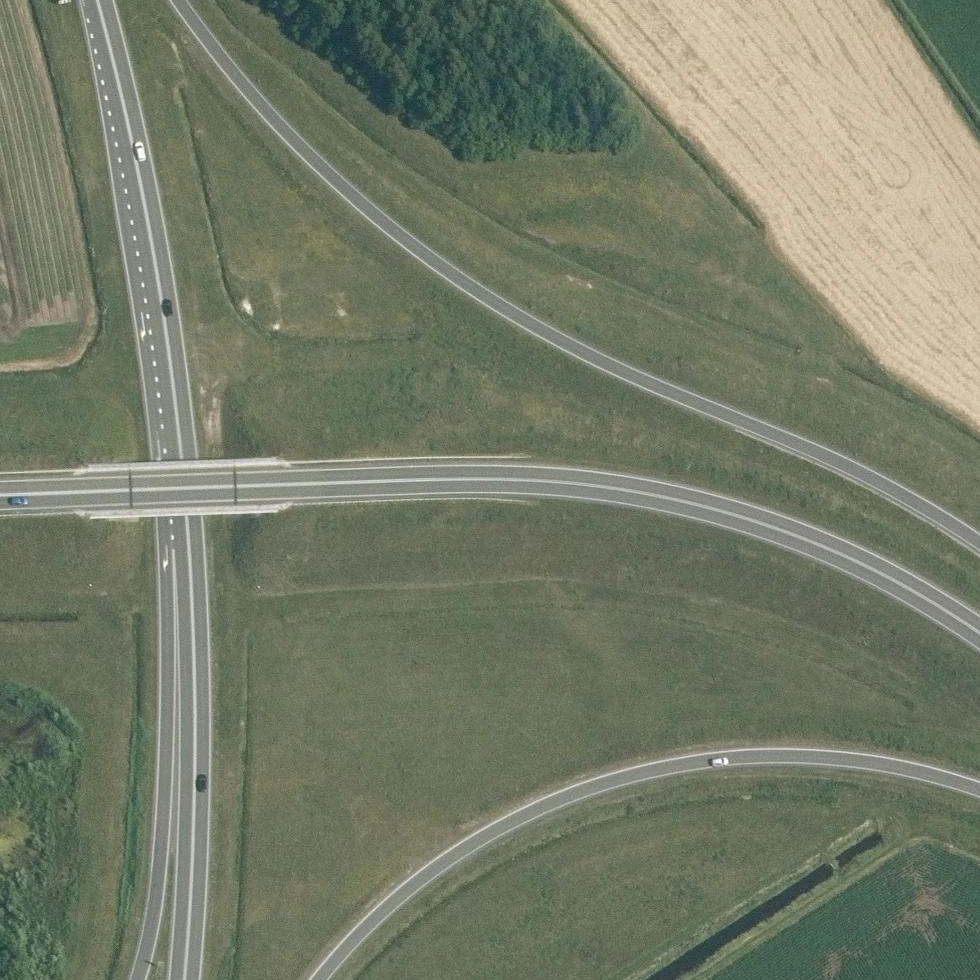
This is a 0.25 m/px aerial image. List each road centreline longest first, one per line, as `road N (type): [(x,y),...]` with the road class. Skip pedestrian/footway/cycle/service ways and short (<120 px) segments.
road 1 (trunk): [(979,634),(877,570),(810,541),(731,514),(576,484),(476,478),(0,496)]
road 2 (trunk): [(979,546),(893,493),(540,331),(378,218),(250,92),(181,0)]
road 3 (trunk): [(319,979),(390,905),(488,835),(641,772),(706,761),(831,758),(979,790)]
road 4 (trunk): [(189,549),(161,296),(97,0)]
road 5 (trunk): [(189,549),(162,847),(138,979)]
road 6 (trunk): [(185,979),(194,815),(189,549)]

